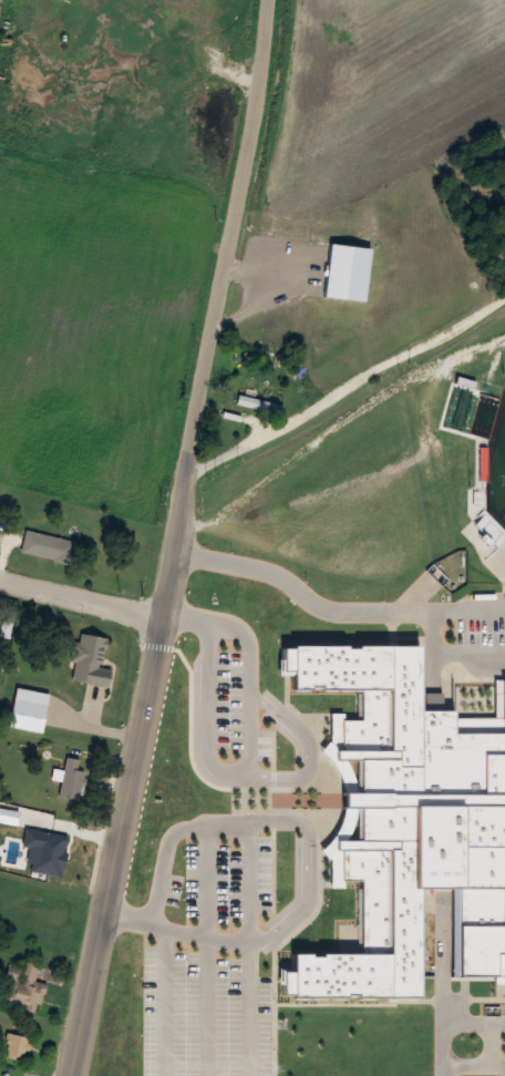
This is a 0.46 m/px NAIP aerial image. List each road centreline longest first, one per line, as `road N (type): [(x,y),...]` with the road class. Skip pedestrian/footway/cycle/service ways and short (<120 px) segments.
road 1 (residential): [(70,1075),(256,125),(270,0)]
road 2 (residential): [(183,482),(504,299)]
road 3 (tertiary): [(0,577),(162,615)]

